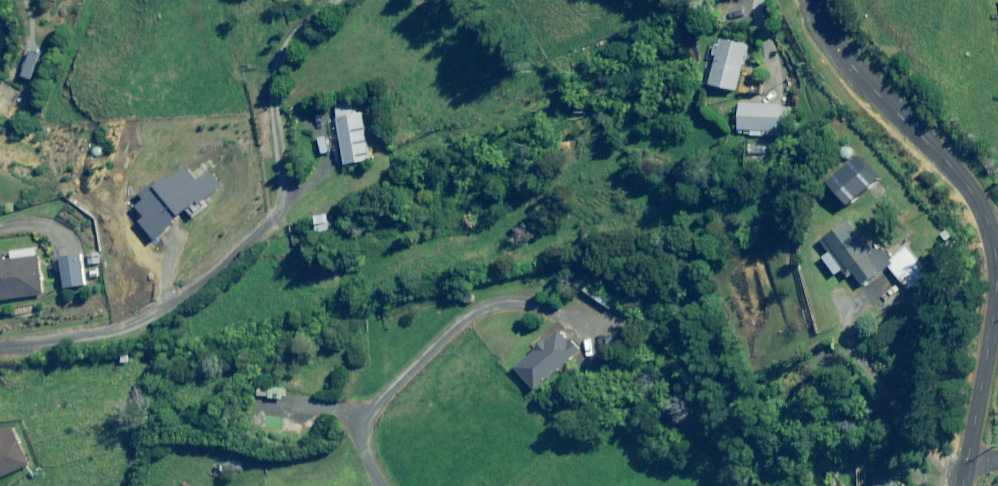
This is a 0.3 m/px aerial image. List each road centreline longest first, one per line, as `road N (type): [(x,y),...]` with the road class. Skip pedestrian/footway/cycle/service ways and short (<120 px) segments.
road 1 (unclassified): [(963,485),(991,330),(990,234),(955,172),(844,57),(813,0)]

